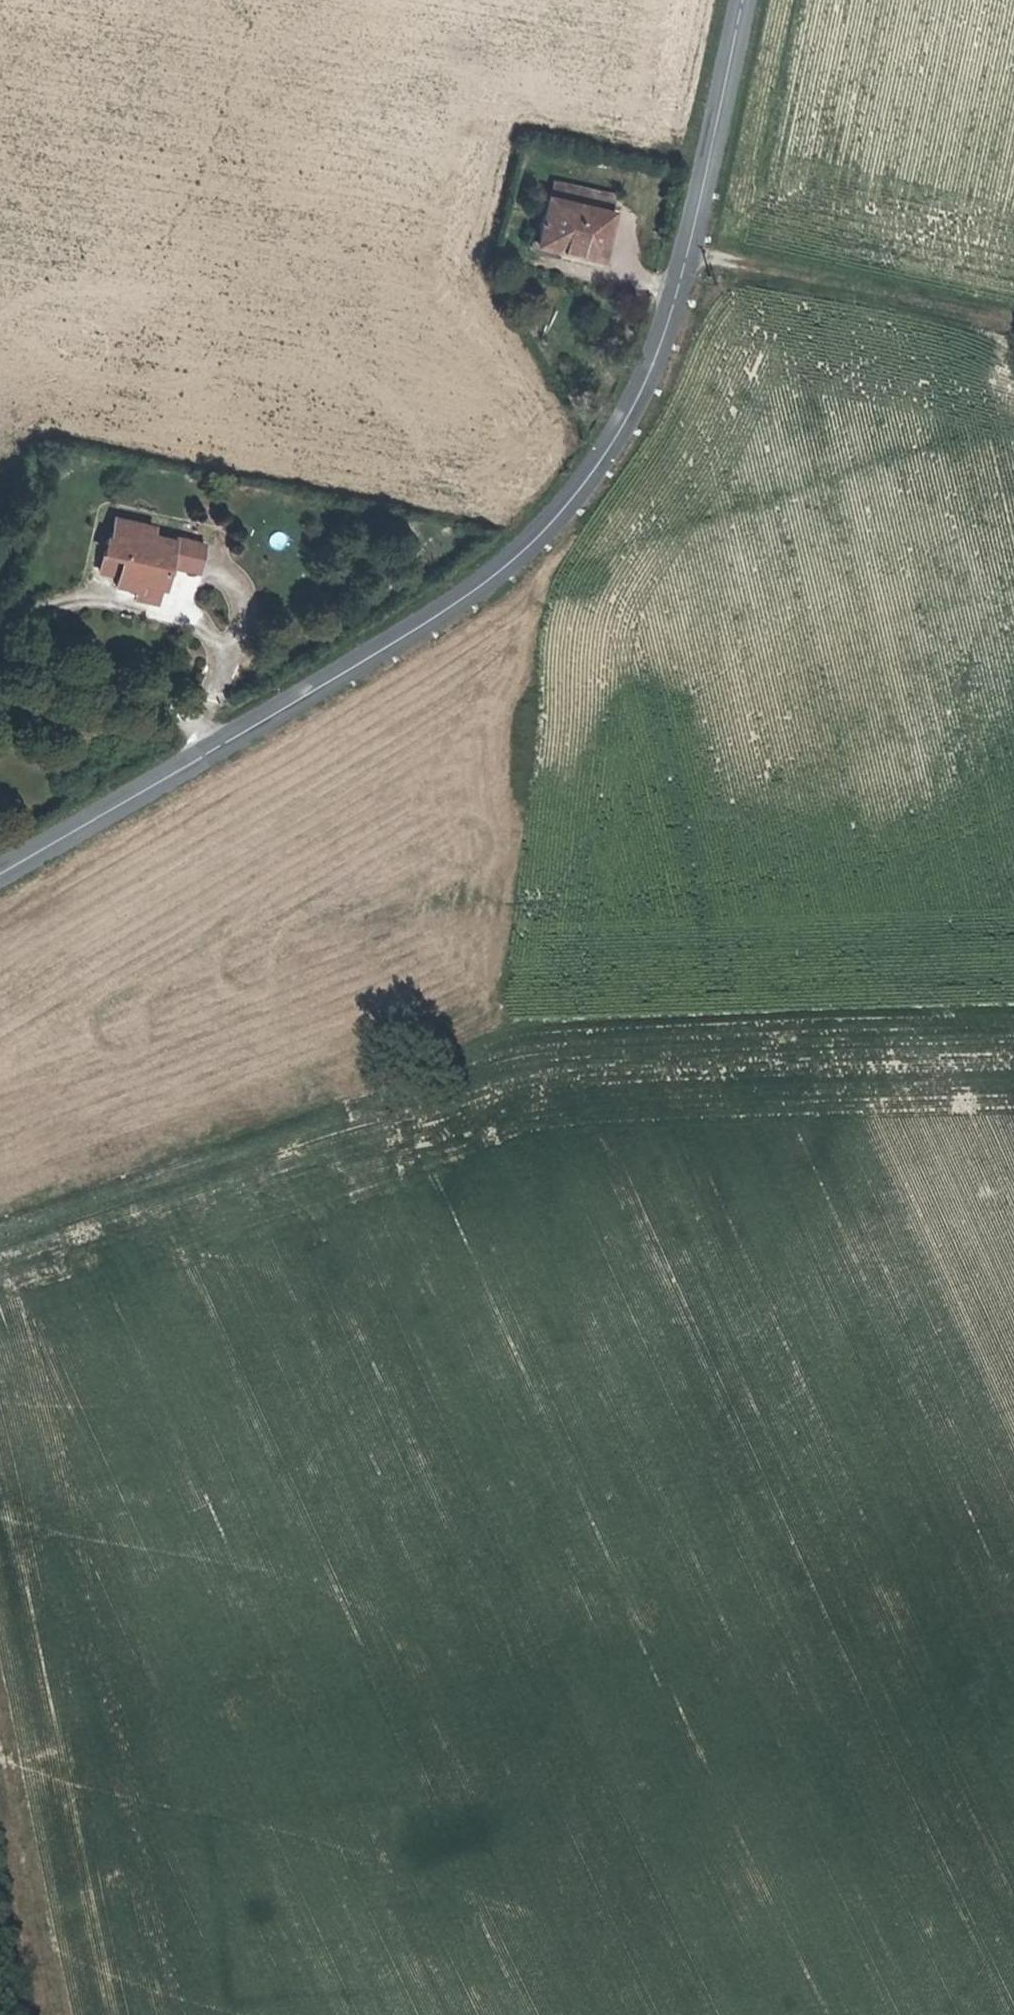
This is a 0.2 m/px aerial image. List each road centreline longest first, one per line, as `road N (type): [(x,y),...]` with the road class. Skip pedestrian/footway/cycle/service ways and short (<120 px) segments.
road 1 (secondary): [(213,747),(494,580),(613,443),(662,338),(741,0)]
road 2 (secondary): [(0,874),(213,747)]
road 3 (residential): [(213,747),(184,718),(100,676),(0,653)]

